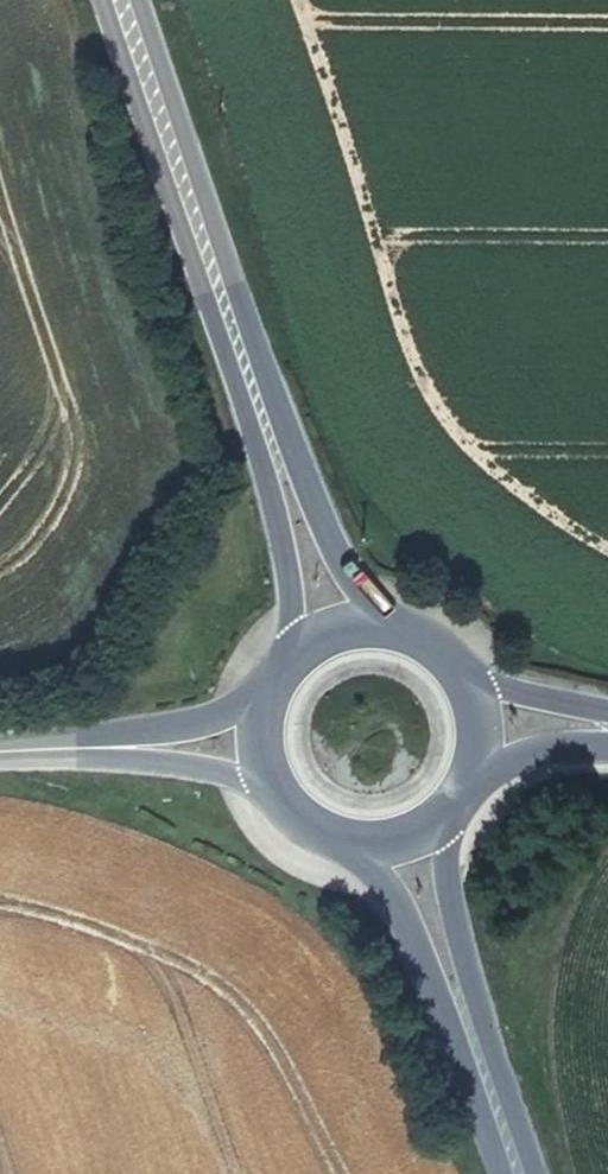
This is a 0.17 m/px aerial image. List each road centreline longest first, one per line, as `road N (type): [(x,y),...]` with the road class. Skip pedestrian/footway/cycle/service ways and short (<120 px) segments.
road 1 (primary): [(386,630),(340,566),(225,301)]
road 2 (primary): [(225,301),(280,544),(291,656)]
road 3 (primary): [(225,301),(117,0)]
road 4 (primary): [(343,837),(404,914),(495,1104)]
road 5 (primary): [(495,1104),(435,812)]
road 6 (tertiary): [(0,758),(111,758),(270,783)]
road 7 (tertiary): [(264,696),(195,721),(0,746)]
road 8 (secondary): [(607,713),(453,677)]
road 9 (secondary): [(461,776),(565,745),(607,742)]

